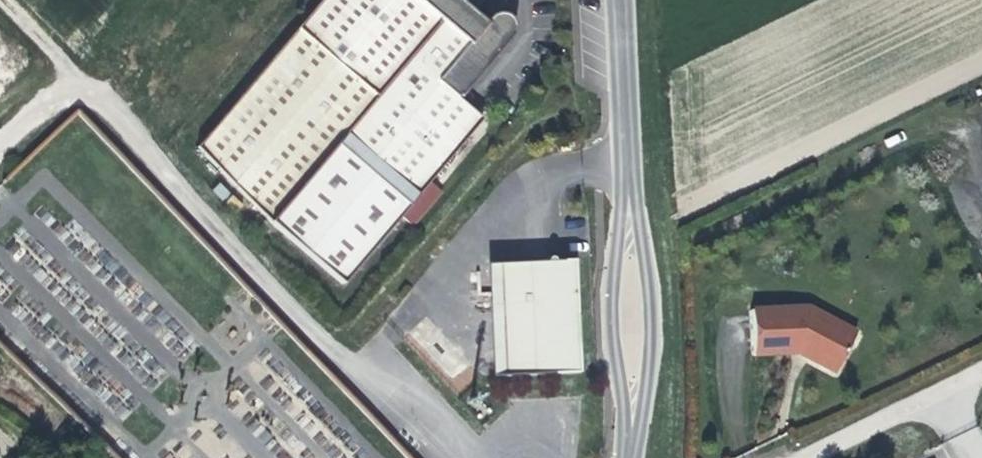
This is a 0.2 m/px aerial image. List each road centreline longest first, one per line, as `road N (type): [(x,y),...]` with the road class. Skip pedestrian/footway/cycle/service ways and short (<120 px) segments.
road 1 (tertiary): [(620,0),(630,246)]
road 2 (tertiary): [(618,457),(630,246)]
road 3 (unclassified): [(981,366),(793,457)]

